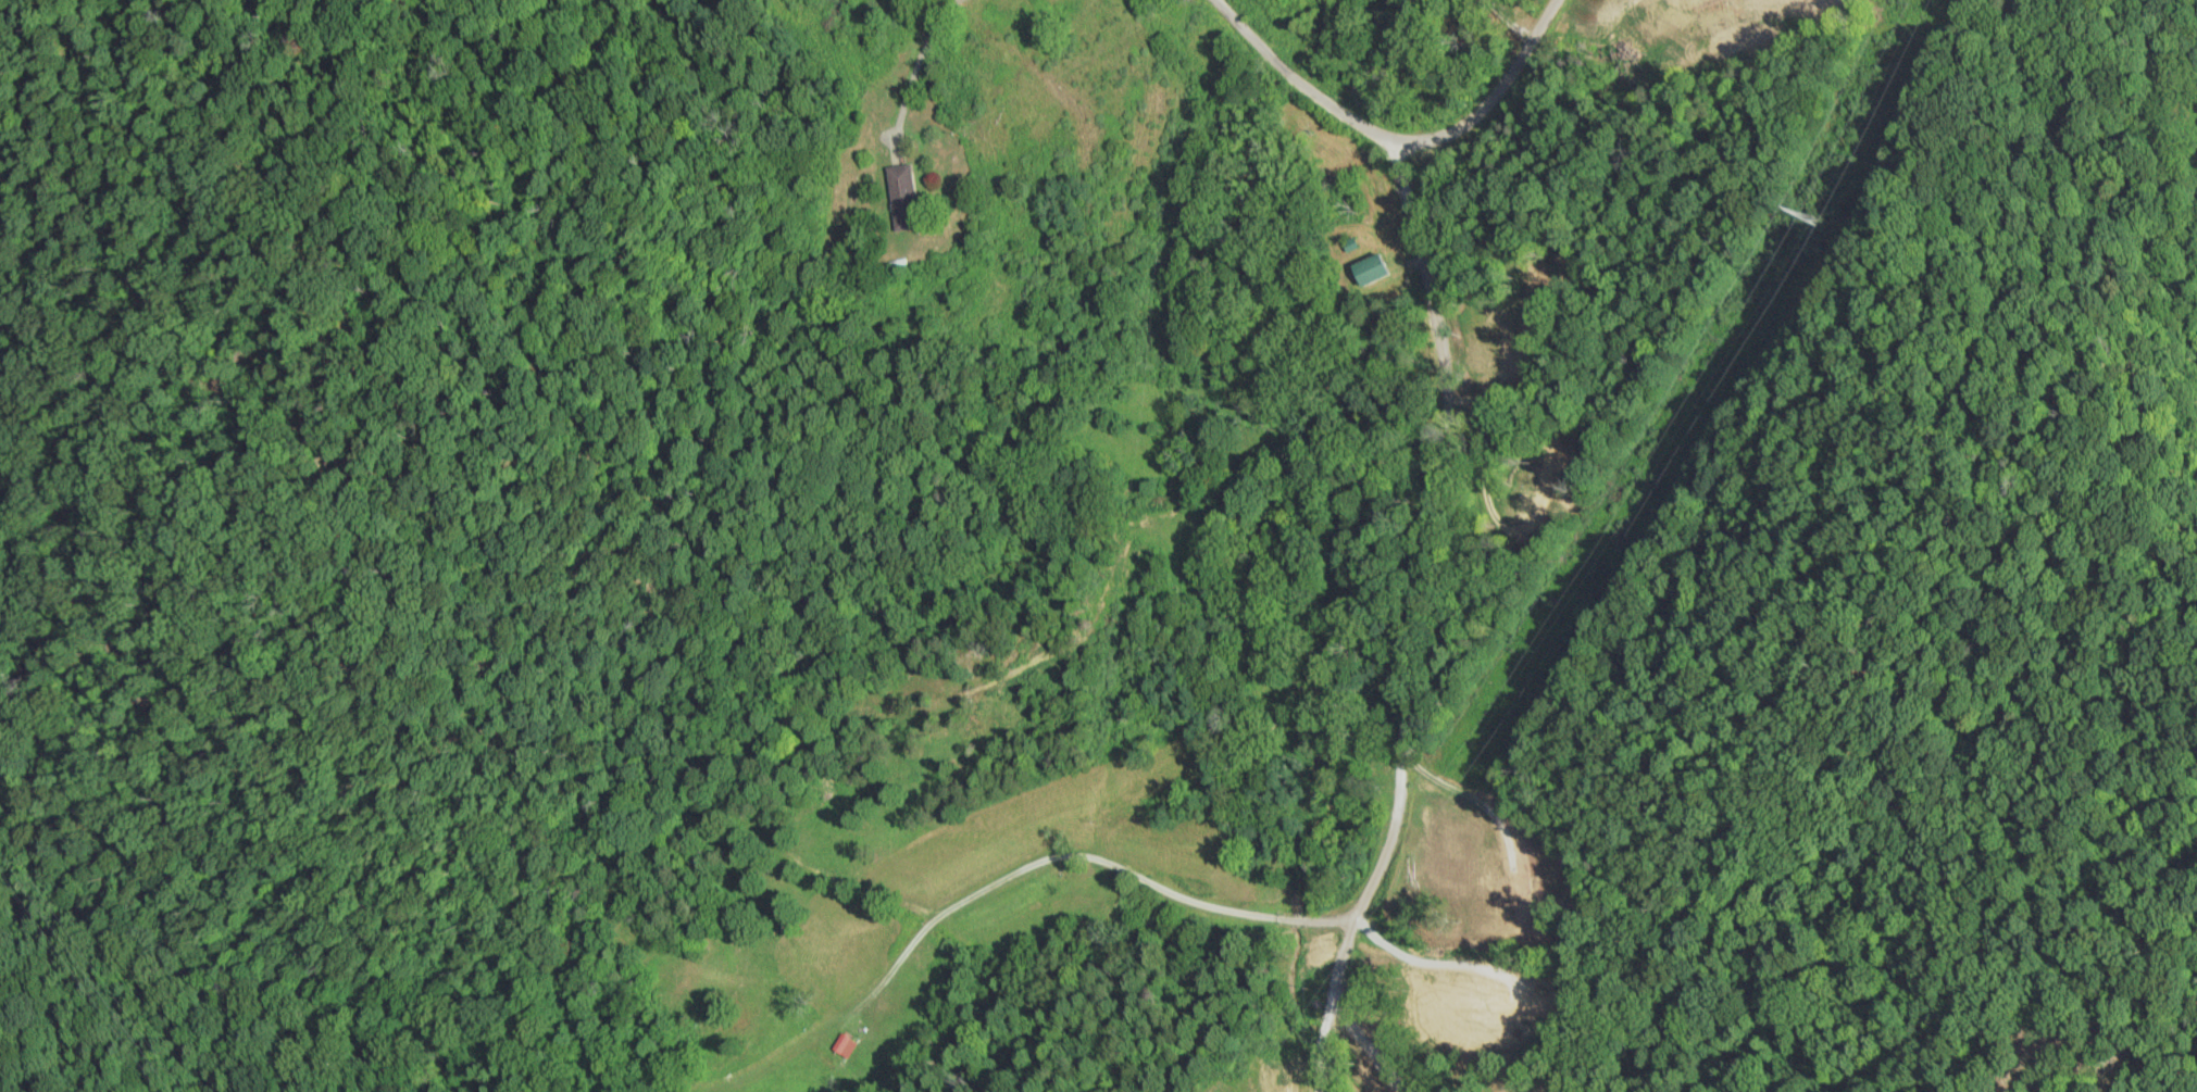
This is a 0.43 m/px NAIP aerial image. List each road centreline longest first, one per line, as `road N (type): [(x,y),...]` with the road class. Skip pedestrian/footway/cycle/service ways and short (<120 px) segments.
road 1 (residential): [(1559,0),(1507,89),(1435,142),(1397,141),(1339,106),(1285,66),(1220,0)]

